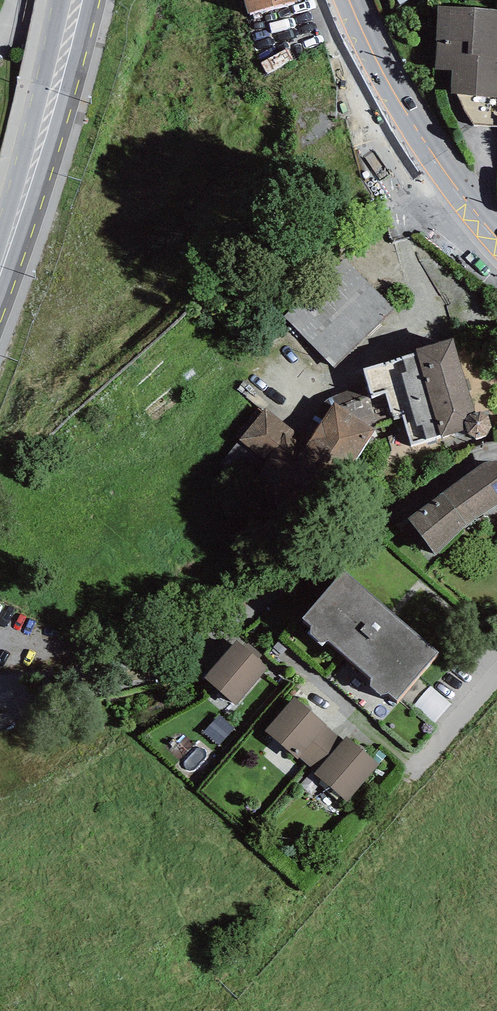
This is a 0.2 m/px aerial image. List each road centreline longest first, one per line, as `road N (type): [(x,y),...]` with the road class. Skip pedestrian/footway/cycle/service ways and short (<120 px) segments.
road 1 (residential): [(496,453),(473,459),(259,614),(116,664),(0,683)]
road 2 (secondary): [(496,239),(397,101),(347,0)]
road 3 (primary): [(77,0),(0,267)]

